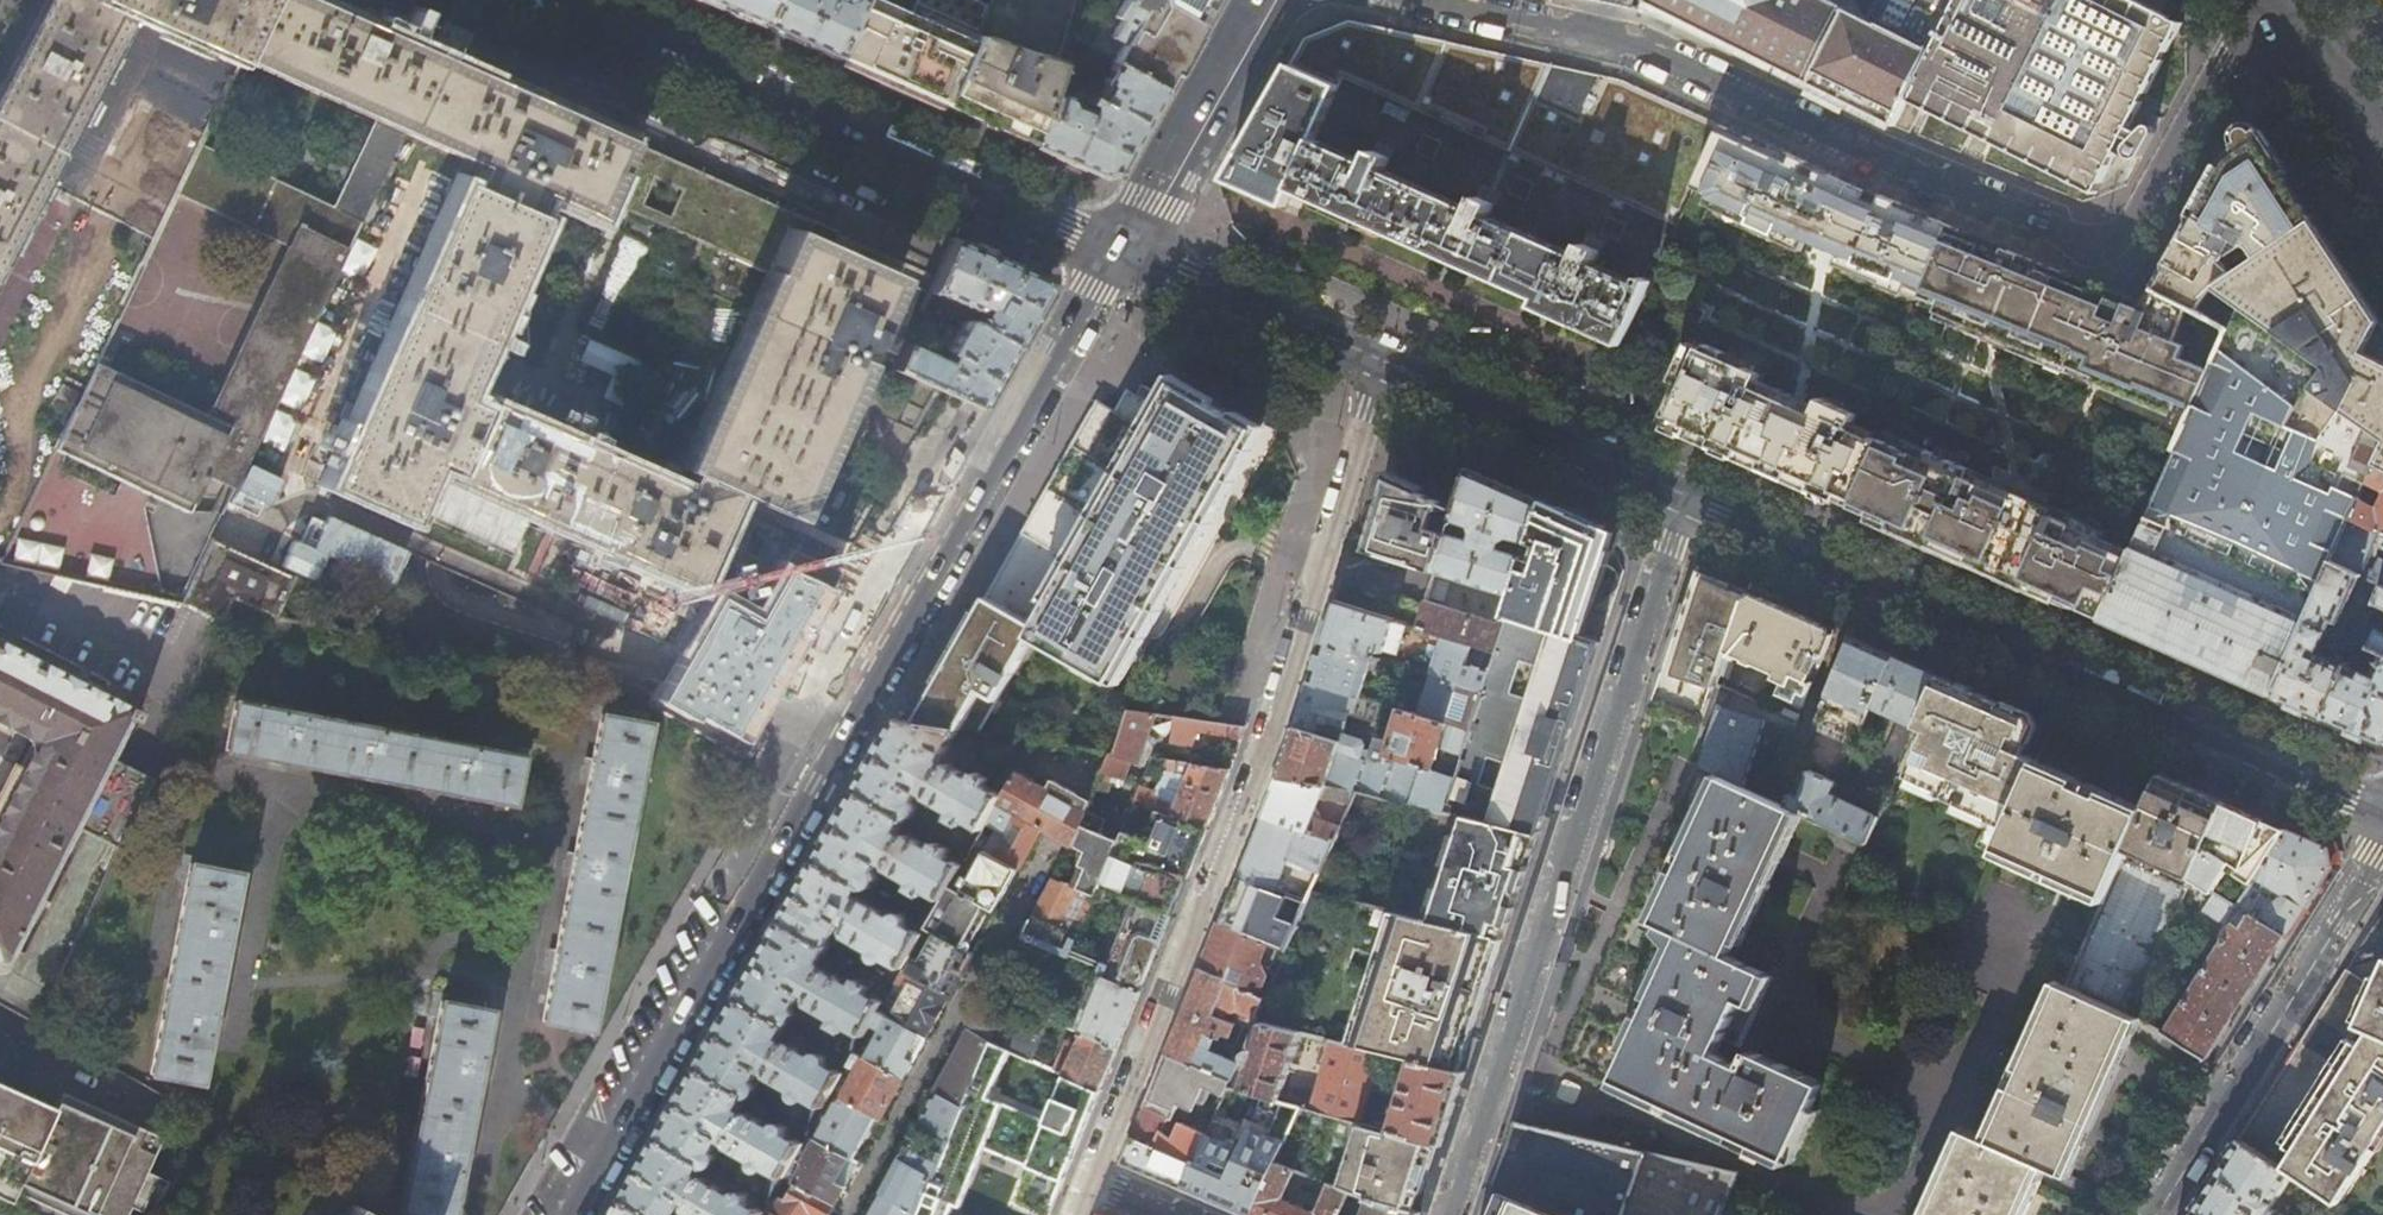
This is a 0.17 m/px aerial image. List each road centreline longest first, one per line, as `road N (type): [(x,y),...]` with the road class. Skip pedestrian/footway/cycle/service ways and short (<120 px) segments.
road 1 (tertiary): [(1124,249),(571,1214)]
road 2 (residential): [(2253,0),(2123,232),(2082,243),(1635,43),(1441,0)]
road 3 (residential): [(1383,367),(1256,773),(1092,1180)]
road 4 (secondary): [(2382,813),(1685,502)]
road 5 (residential): [(1685,502),(1446,1214)]
road 6 (secondary): [(1124,249),(570,0)]
road 7 (residential): [(2155,1214),(2382,839)]
road 8 (residential): [(852,1214),(1043,861)]
road 9 (secondary): [(1685,502),(1383,367)]
road 10 (tertiary): [(1271,0),(1124,249)]
road 11 (secondary): [(1383,367),(1124,249)]
road 12 (tertiary): [(2283,0),(2382,158)]

